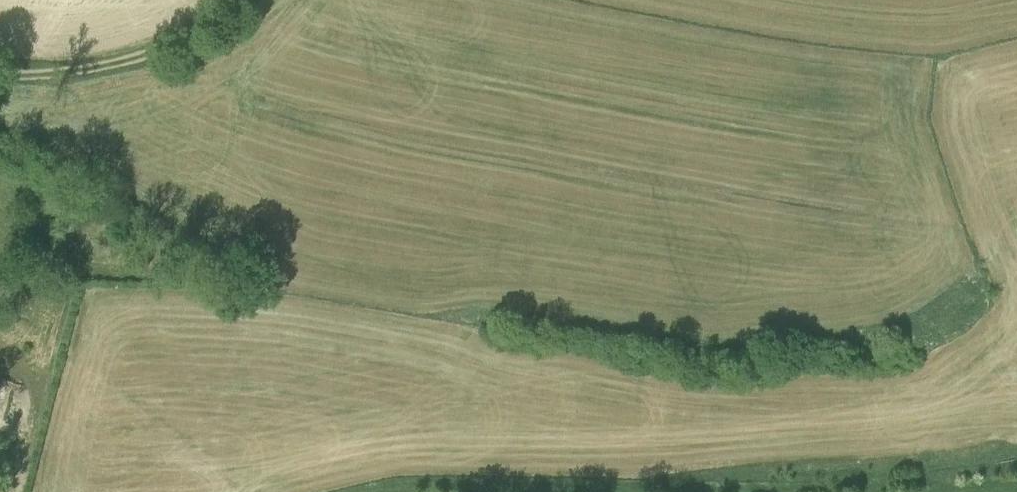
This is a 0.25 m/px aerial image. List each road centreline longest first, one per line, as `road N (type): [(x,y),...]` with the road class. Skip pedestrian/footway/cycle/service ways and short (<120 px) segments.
road 1 (track): [(244,0),(145,54),(76,71),(0,73)]

